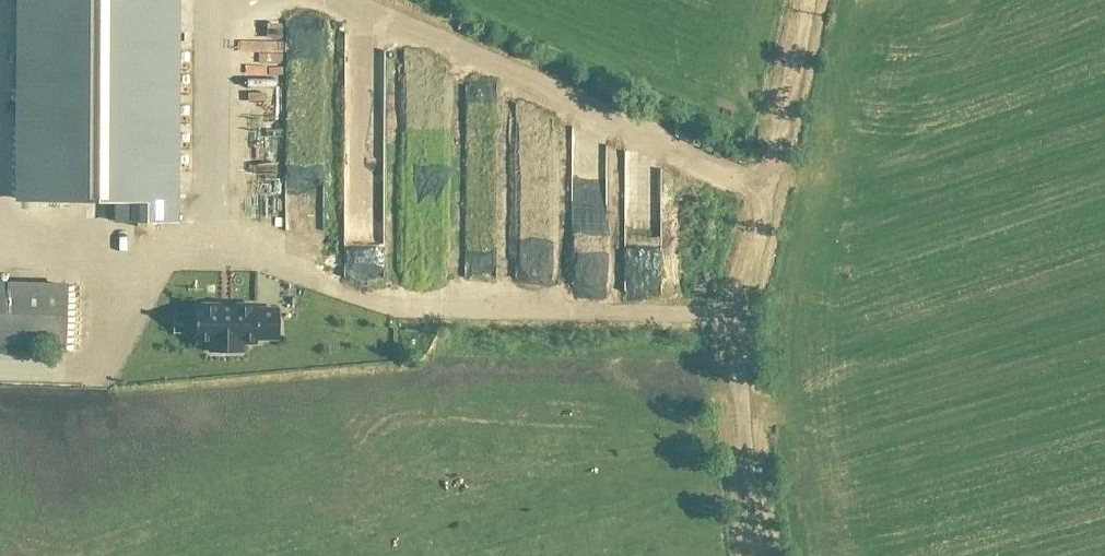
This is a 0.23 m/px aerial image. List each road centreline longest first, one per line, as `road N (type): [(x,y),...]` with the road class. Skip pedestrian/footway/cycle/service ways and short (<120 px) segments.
road 1 (track): [(810,0),(739,338),(737,400),(759,555)]

